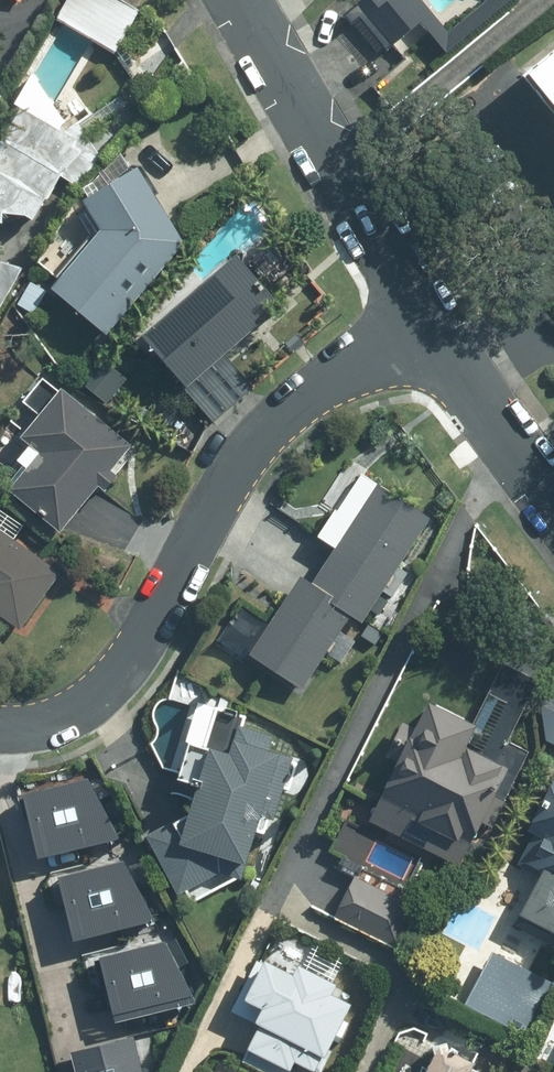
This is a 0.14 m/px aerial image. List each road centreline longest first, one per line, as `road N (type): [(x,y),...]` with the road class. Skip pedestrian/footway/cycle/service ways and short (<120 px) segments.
road 1 (residential): [(416,322),(296,400),(250,445),(216,493),(132,662),(97,696),(65,715),(0,726)]
road 2 (residential): [(242,0),(416,322)]
road 3 (residential): [(416,322),(553,503)]

